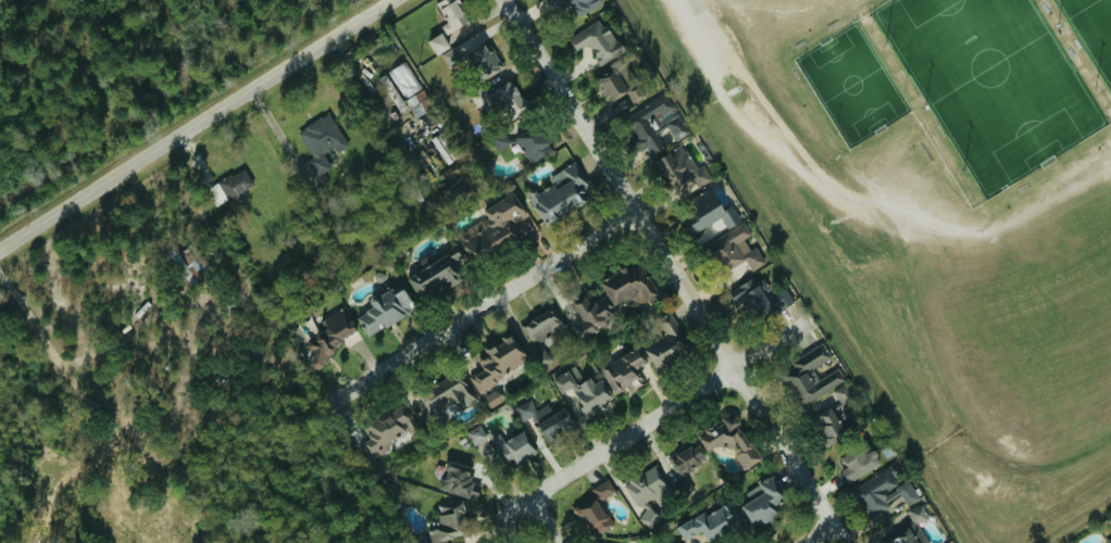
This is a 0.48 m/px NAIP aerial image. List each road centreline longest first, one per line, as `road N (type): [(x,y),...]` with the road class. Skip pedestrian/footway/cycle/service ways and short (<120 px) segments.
road 1 (residential): [(845,542),(504,0)]
road 2 (residential): [(0,249),(392,0)]
road 3 (residential): [(329,406),(636,212)]
road 4 (residential): [(536,496),(811,321)]

